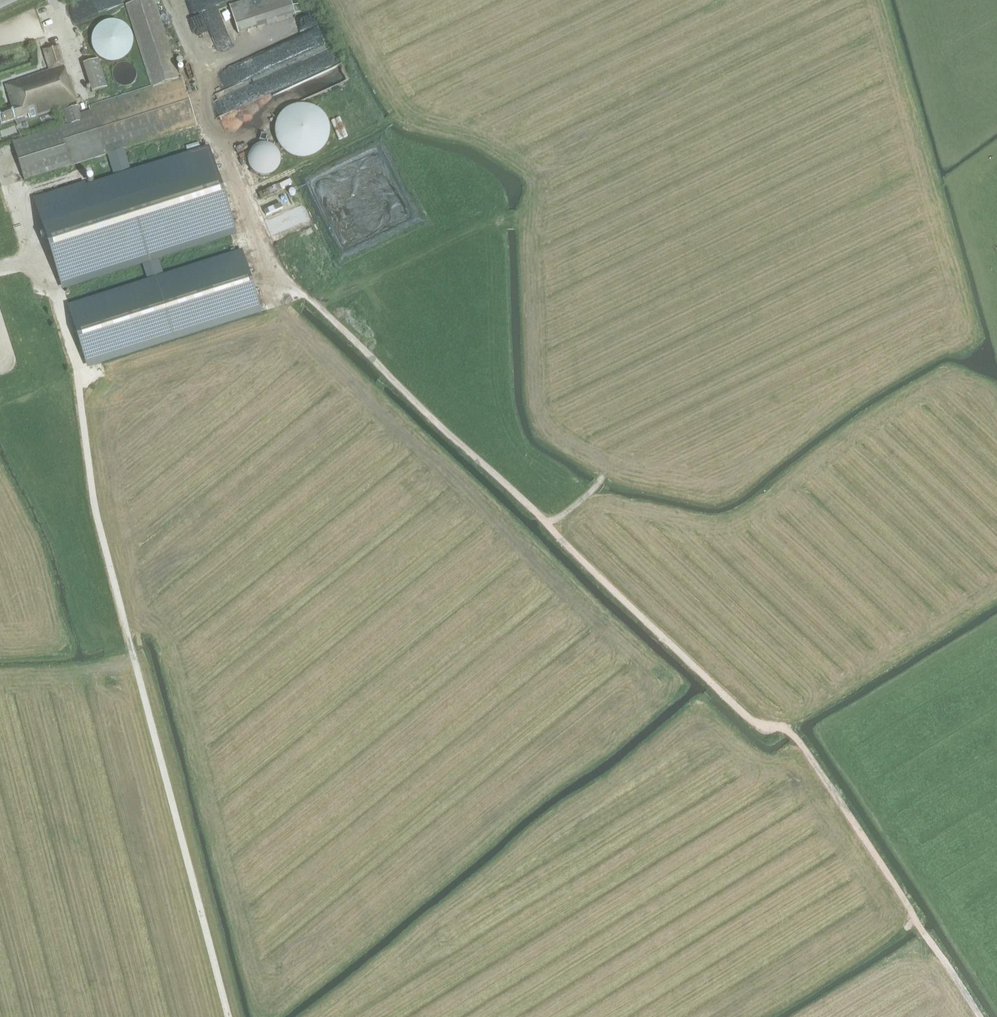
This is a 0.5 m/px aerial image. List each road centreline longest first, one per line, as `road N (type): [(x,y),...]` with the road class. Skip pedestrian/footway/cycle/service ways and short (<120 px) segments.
road 1 (track): [(985,1016),(787,721),(761,724),(271,260),(202,105),(206,84),(187,27),(166,0)]

